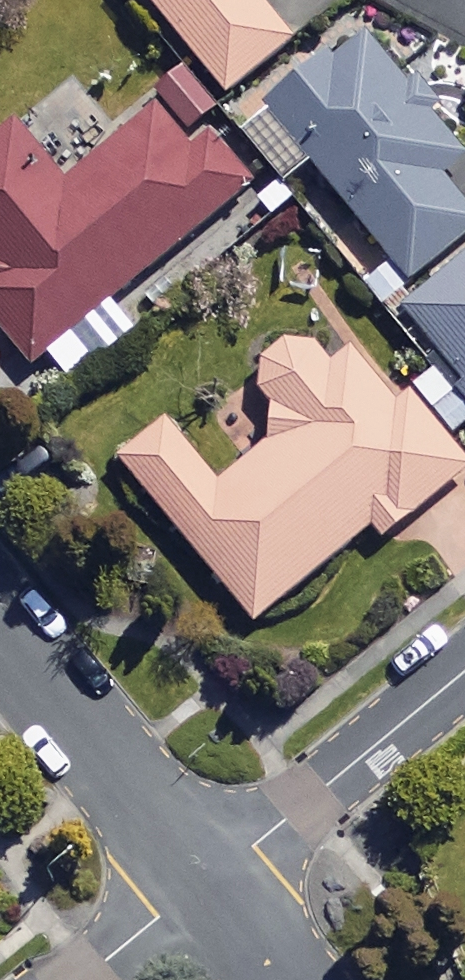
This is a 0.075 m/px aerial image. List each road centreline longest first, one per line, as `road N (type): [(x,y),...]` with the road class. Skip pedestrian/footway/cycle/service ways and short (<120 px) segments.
road 1 (residential): [(464,670),(208,880)]
road 2 (residential): [(208,880),(0,630)]
road 3 (residential): [(84,979),(208,880)]
road 4 (residential): [(290,979),(208,880)]

